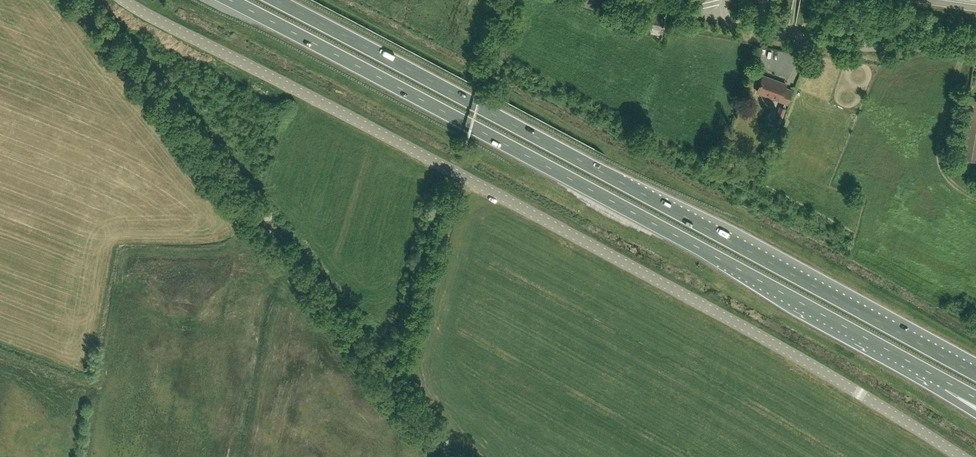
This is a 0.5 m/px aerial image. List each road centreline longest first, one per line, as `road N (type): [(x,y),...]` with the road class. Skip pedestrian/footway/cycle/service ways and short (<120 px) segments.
road 1 (unclassified): [(961,456),(614,256),(122,0)]
road 2 (trunk): [(230,0),(948,383)]
road 3 (trunk): [(975,374),(275,0)]
road 4 (unclassified): [(975,40),(937,36),(878,48),(713,17)]

